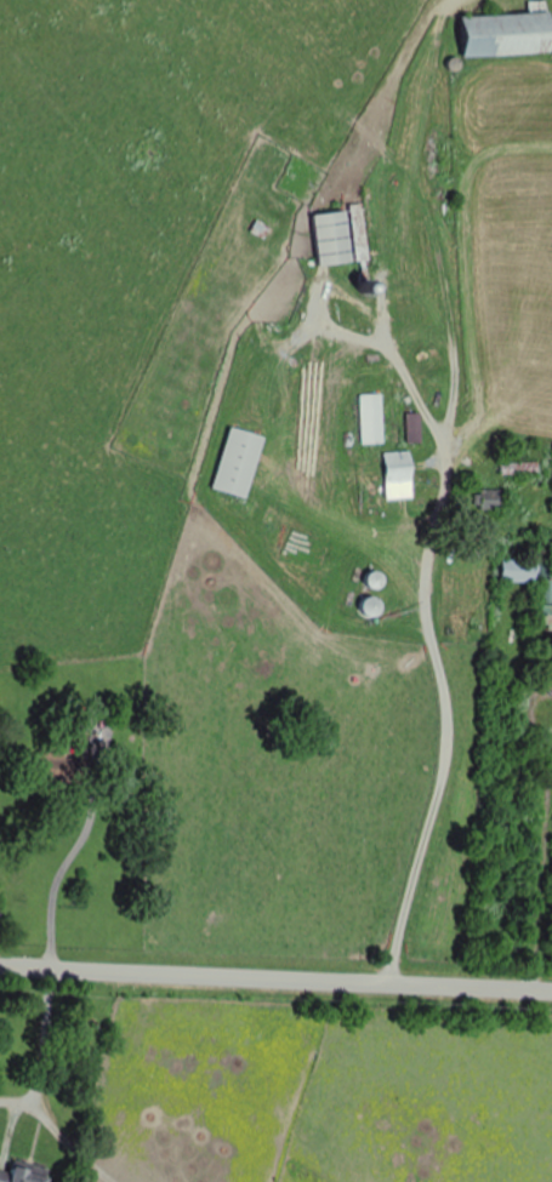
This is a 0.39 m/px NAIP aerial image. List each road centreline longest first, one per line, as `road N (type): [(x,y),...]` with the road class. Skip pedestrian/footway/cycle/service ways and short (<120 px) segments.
road 1 (residential): [(462,988),(537,773),(522,646),(520,429)]
road 2 (secondary): [(0,966),(551,991)]
road 3 (residential): [(64,971),(99,1095),(178,1181)]

